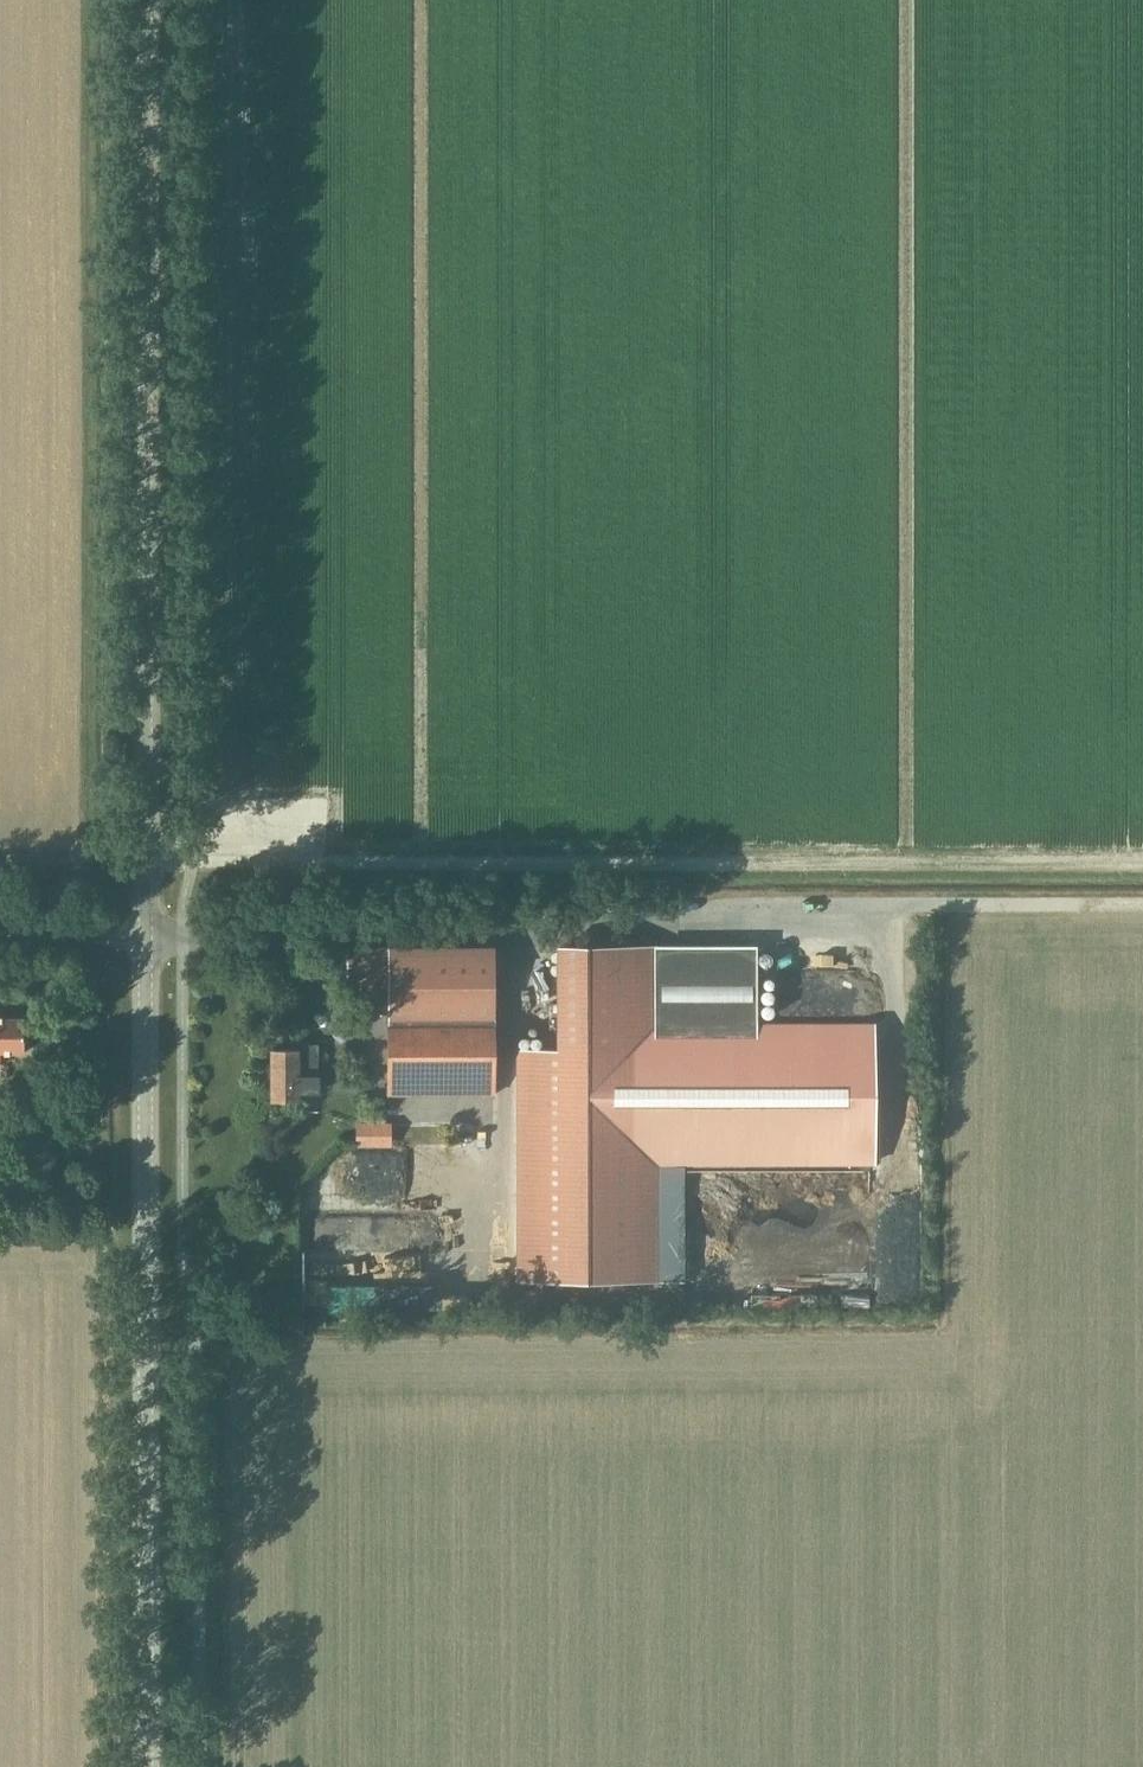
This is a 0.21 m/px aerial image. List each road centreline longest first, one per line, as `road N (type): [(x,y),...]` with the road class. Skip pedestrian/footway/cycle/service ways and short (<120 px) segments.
road 1 (unclassified): [(146,1766),(145,0)]

